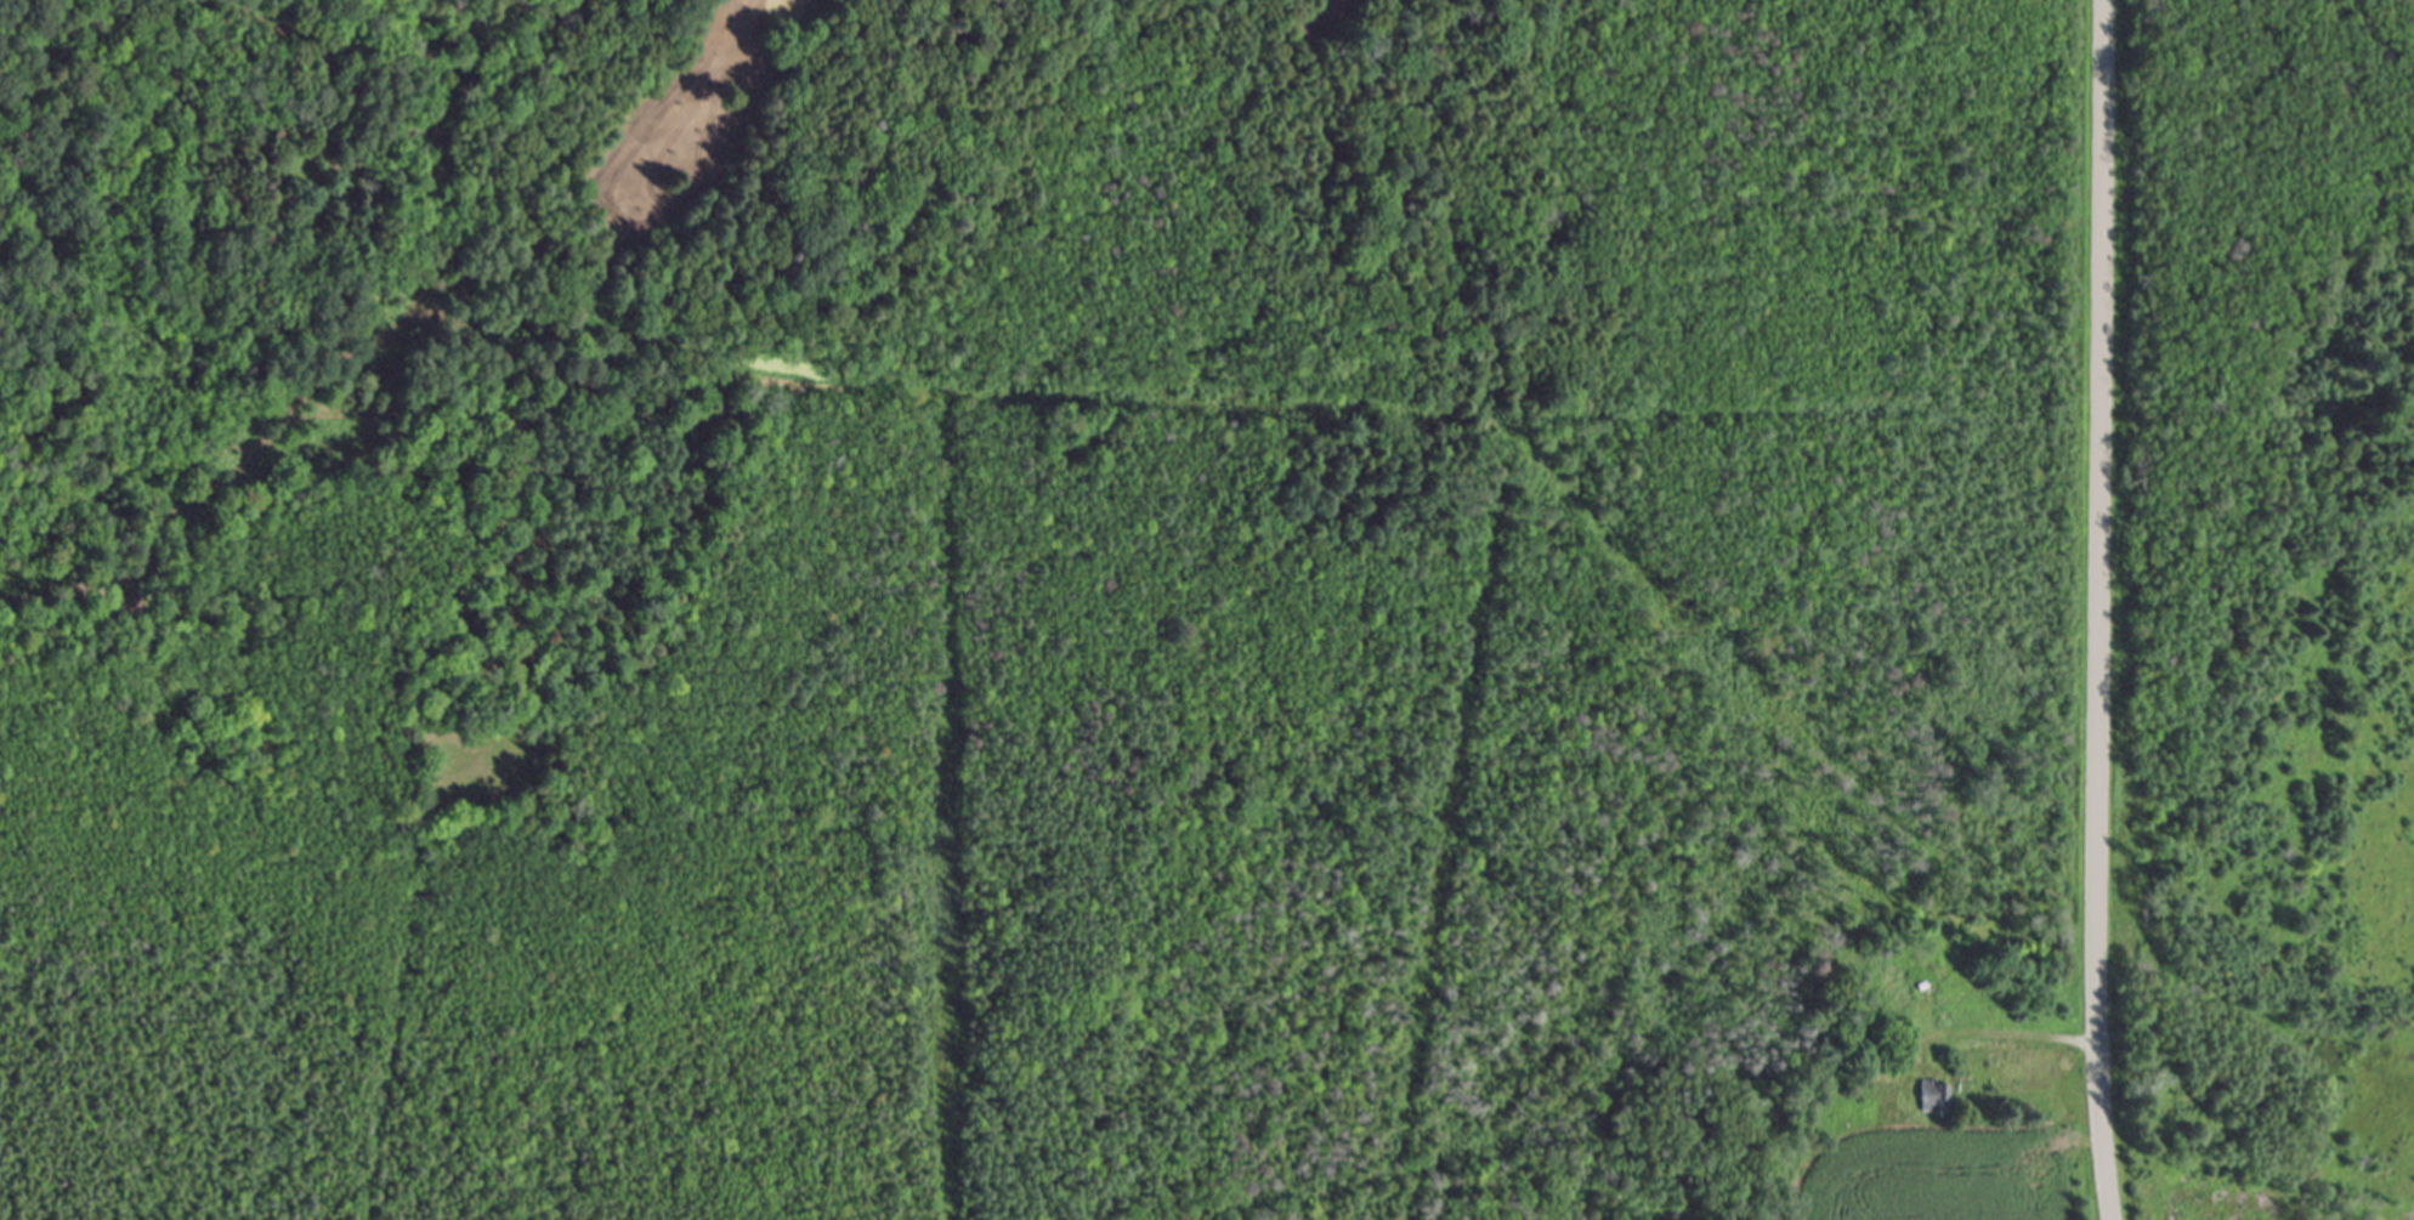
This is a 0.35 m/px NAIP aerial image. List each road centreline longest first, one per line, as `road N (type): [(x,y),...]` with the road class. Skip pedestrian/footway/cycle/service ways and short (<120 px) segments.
road 1 (secondary): [(2111,1219),(2098,1045),(2104,0)]

